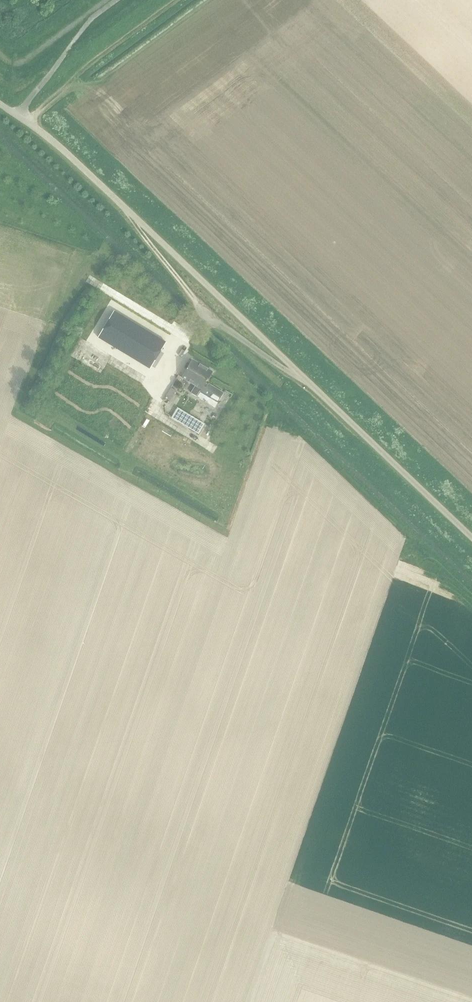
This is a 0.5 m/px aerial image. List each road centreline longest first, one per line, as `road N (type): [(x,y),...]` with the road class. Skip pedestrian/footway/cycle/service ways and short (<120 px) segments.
road 1 (unclassified): [(0,104),(66,152),(471,539)]
road 2 (track): [(177,0),(27,123)]
road 3 (track): [(118,0),(92,18),(16,115)]

